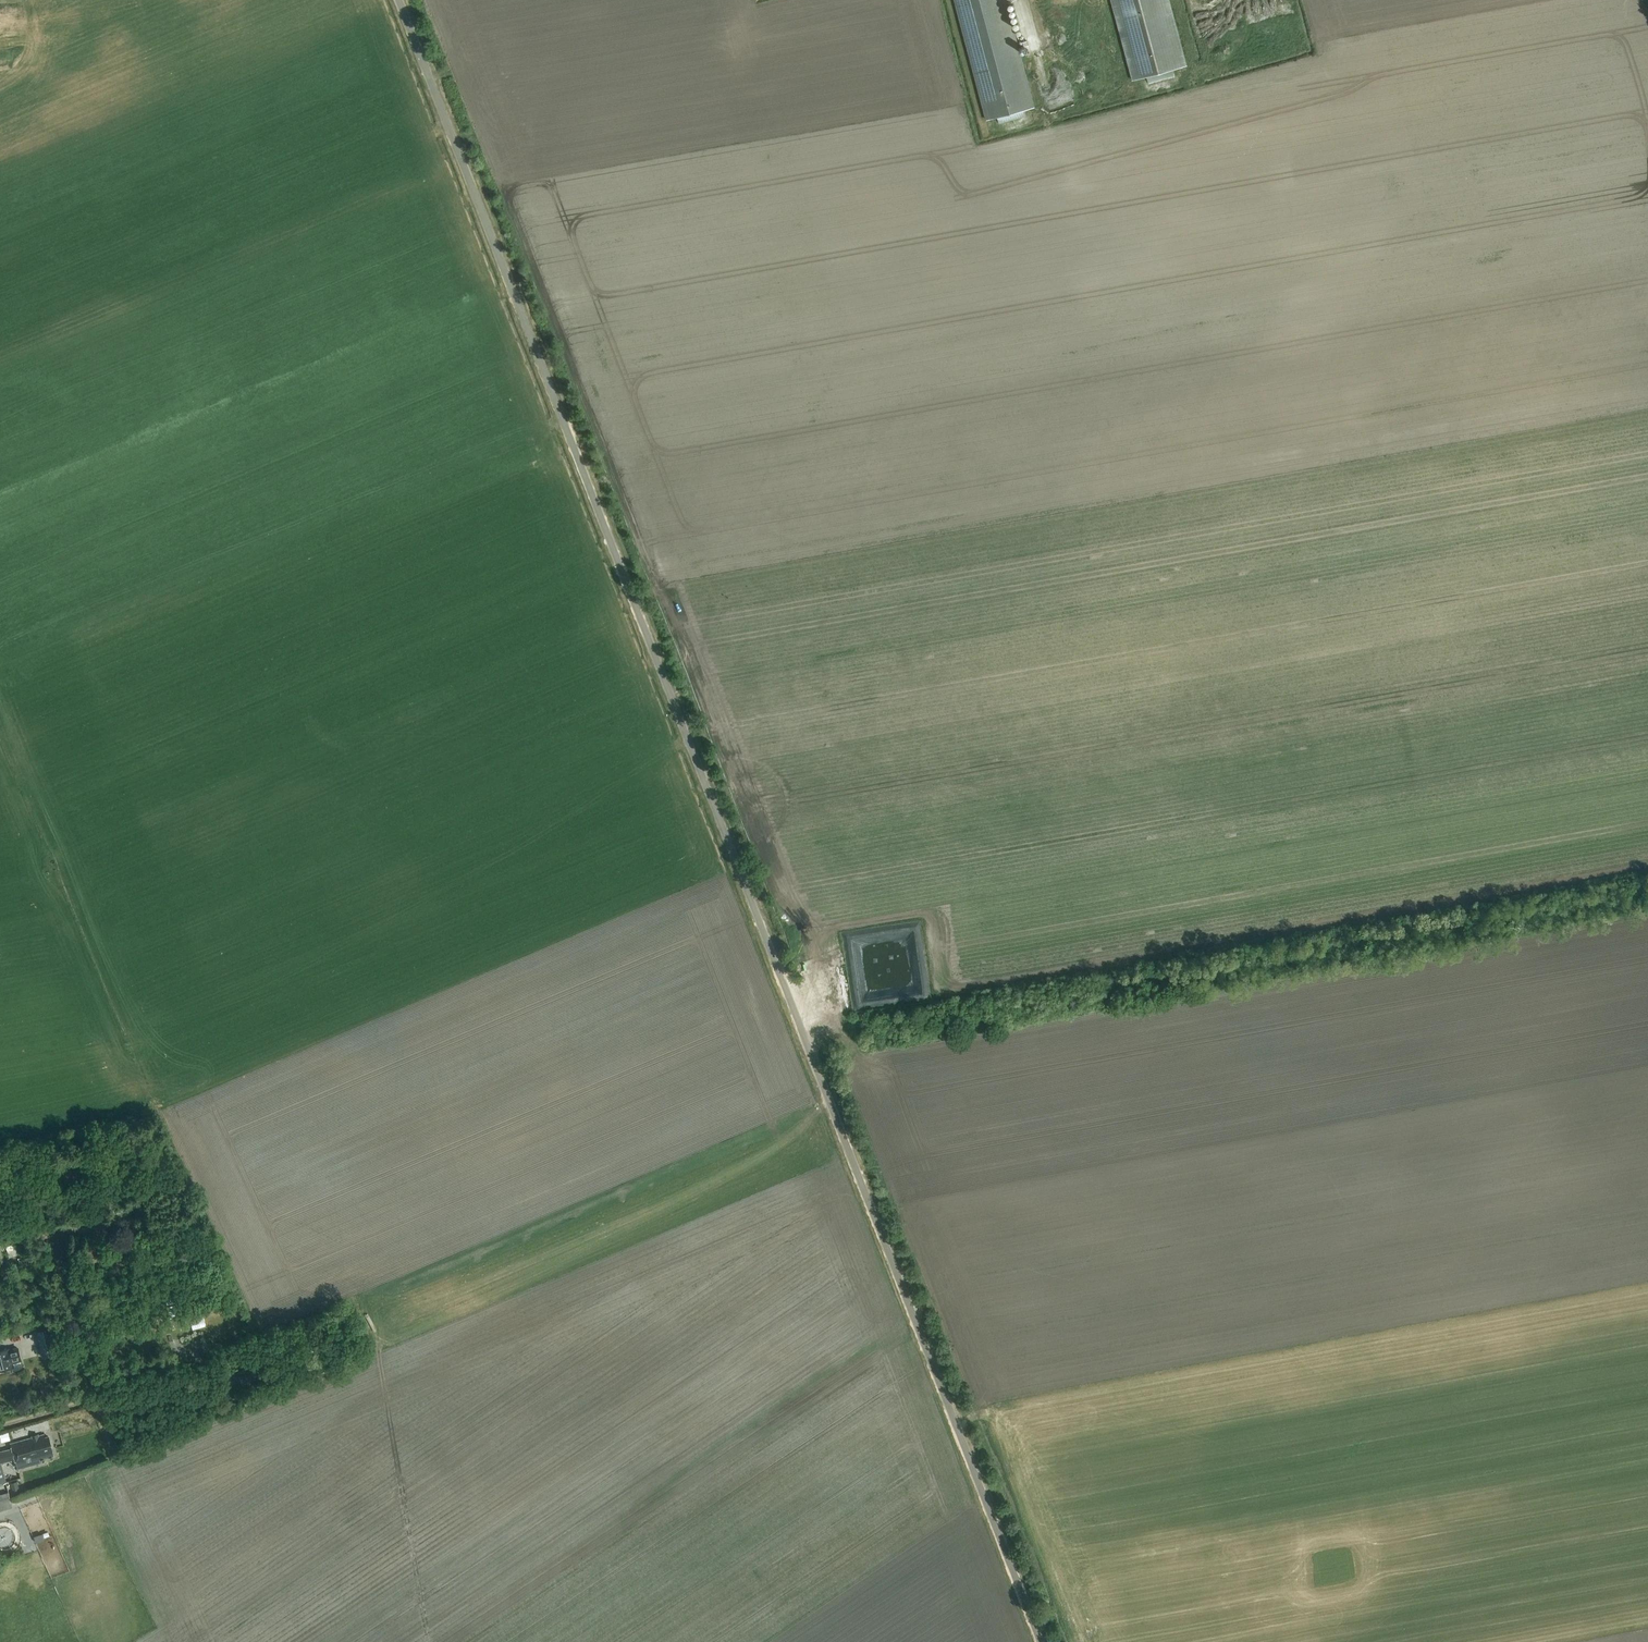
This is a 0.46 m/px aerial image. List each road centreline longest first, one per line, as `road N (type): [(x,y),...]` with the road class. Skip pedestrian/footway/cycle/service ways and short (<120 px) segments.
road 1 (unclassified): [(1042,1641),(398,0)]

